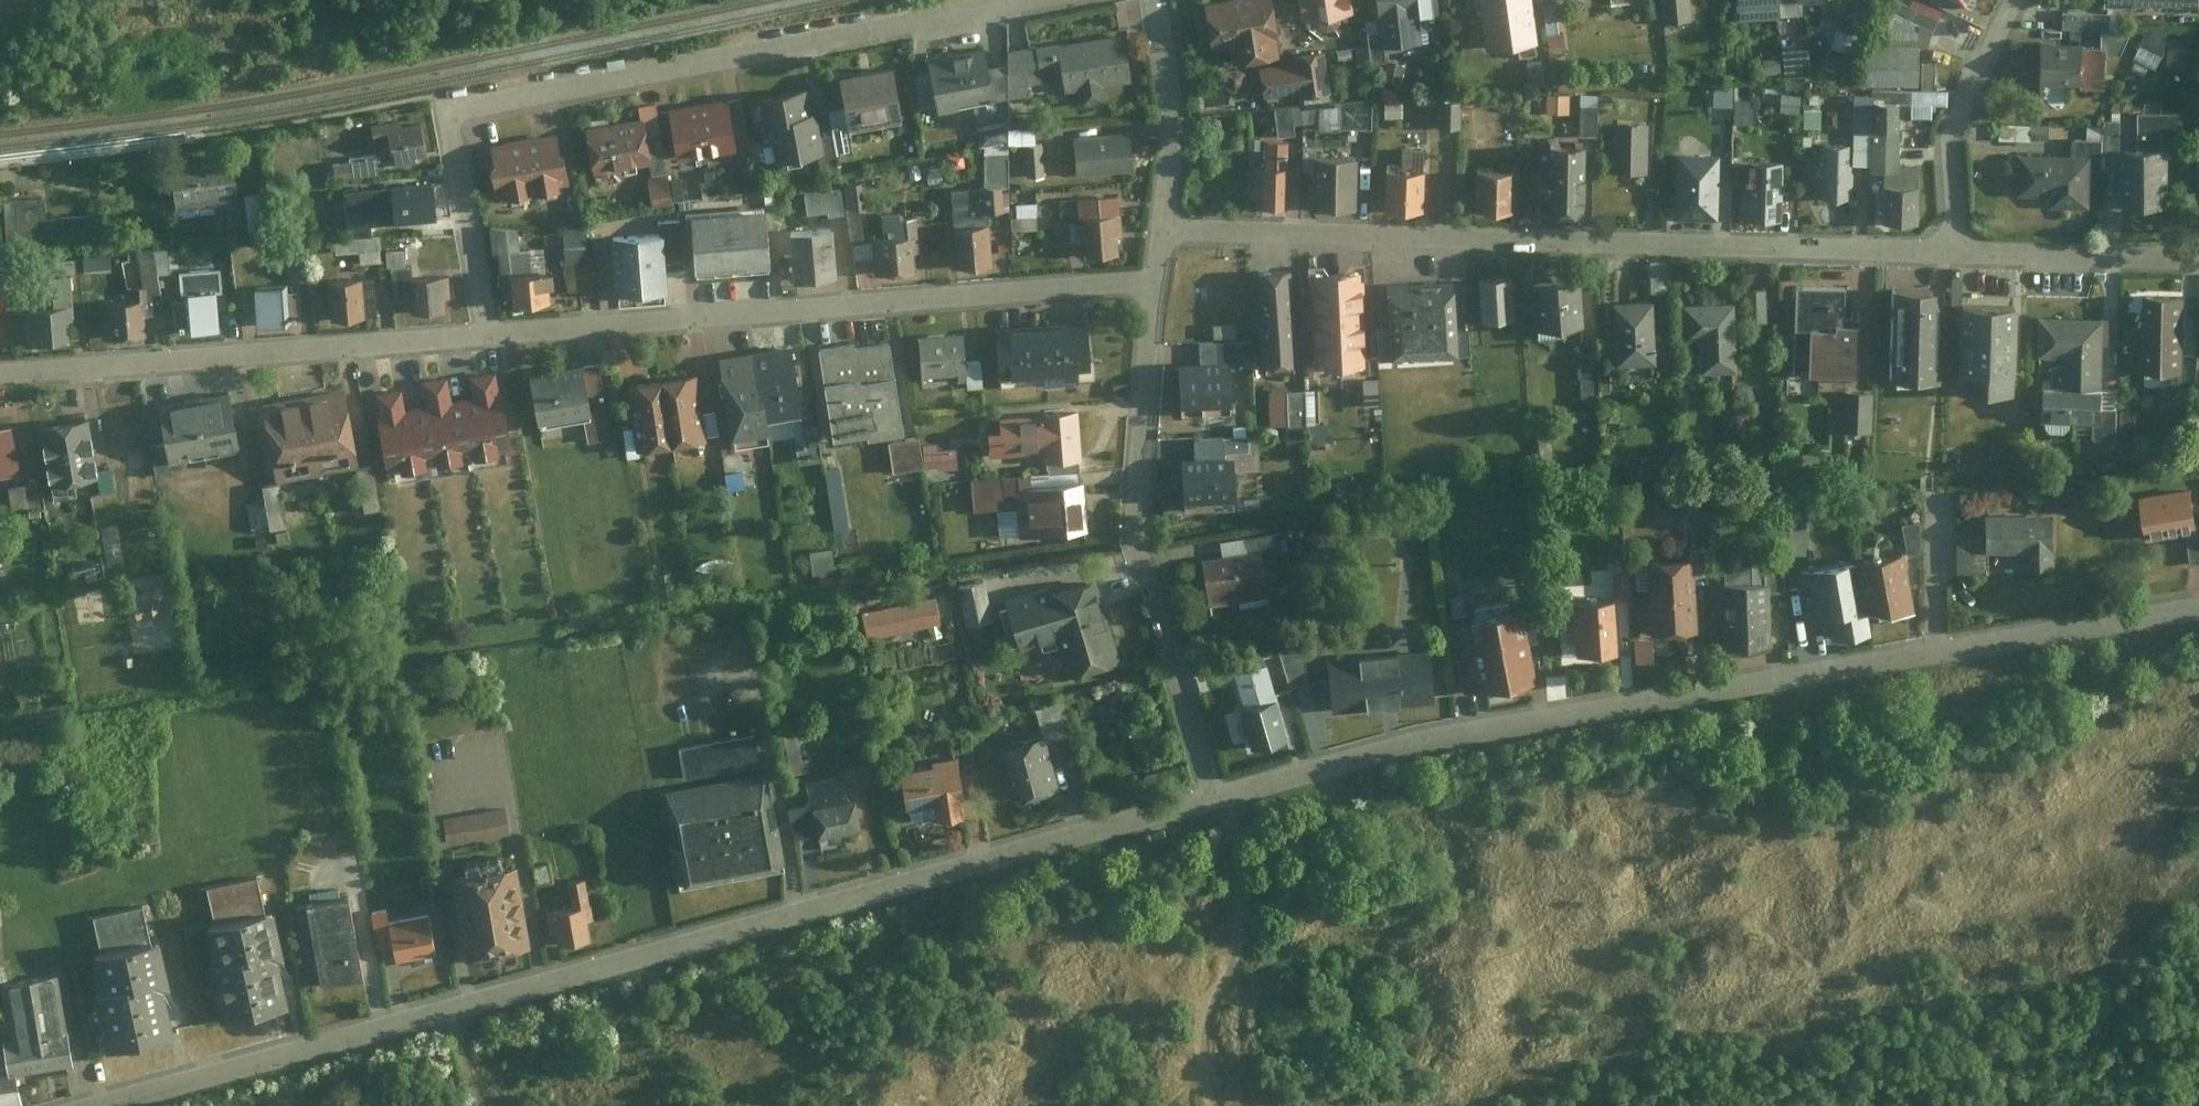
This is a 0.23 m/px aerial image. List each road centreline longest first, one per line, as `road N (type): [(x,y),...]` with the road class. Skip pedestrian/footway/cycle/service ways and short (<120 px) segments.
road 1 (residential): [(109,1105),(1209,802)]
road 2 (residential): [(1209,802),(1443,738),(2198,608)]
road 3 (residential): [(1034,0),(441,113),(490,345)]
road 4 (residential): [(1958,251),(1161,232)]
road 5 (residential): [(1156,279),(490,345)]
road 6 (residential): [(1209,802),(1134,546),(1156,279)]
road 7 (residential): [(490,345),(0,378)]
road 8 (residential): [(2023,0),(1950,140),(1958,251)]
road 9 (residential): [(2198,259),(1958,251)]
road 10 (residential): [(1161,232),(1171,103),(1160,0)]

